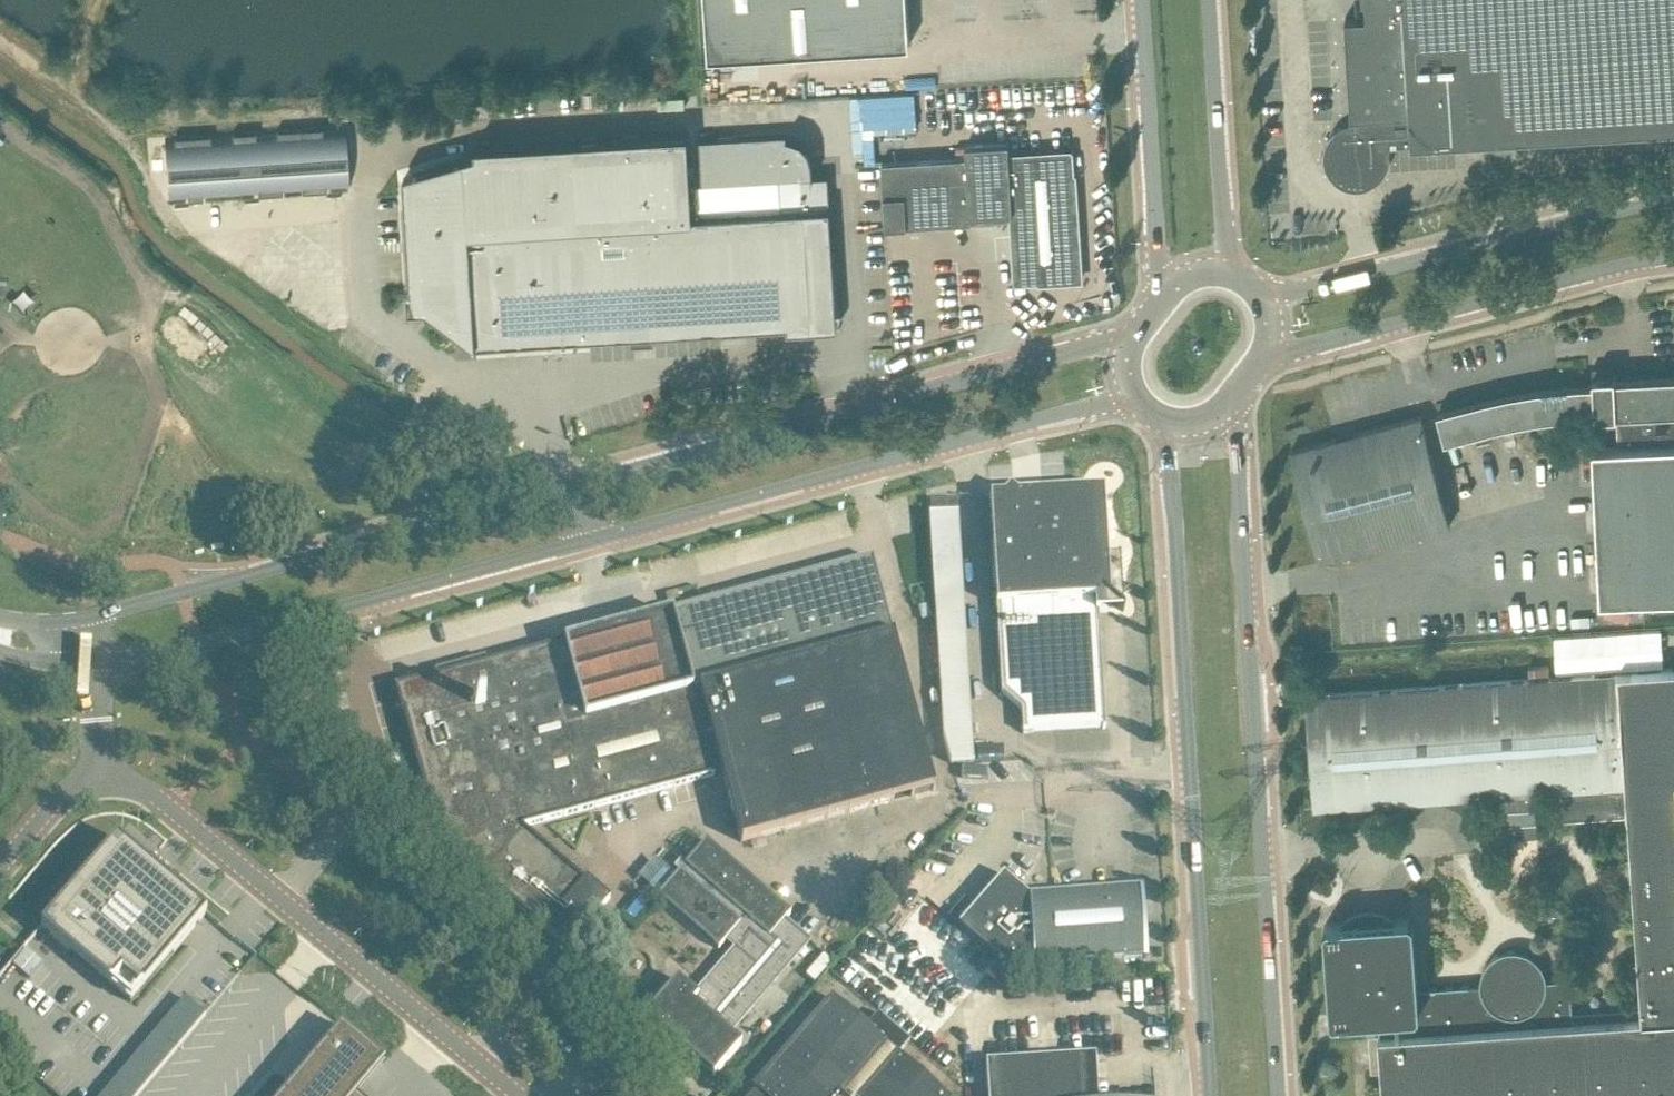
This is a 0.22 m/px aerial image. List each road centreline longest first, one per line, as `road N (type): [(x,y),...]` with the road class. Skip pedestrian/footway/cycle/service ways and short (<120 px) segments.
road 1 (tertiary): [(1136,335),(91,617)]
road 2 (tertiary): [(95,662),(173,656),(1036,420),(1141,405)]
road 3 (secondary): [(1282,1095),(1234,402)]
road 4 (secondary): [(1168,424),(1213,1095)]
road 5 (unclassified): [(520,1095),(171,806),(101,767)]
road 6 (tertiary): [(1264,363),(1673,259)]
road 7 (tertiary): [(1673,198),(1471,243),(1267,303)]
road 8 (secondary): [(1140,0),(1158,305)]
road 9 (secondary): [(1225,272),(1209,0)]
road 10 (unclassified): [(0,866),(101,767)]

